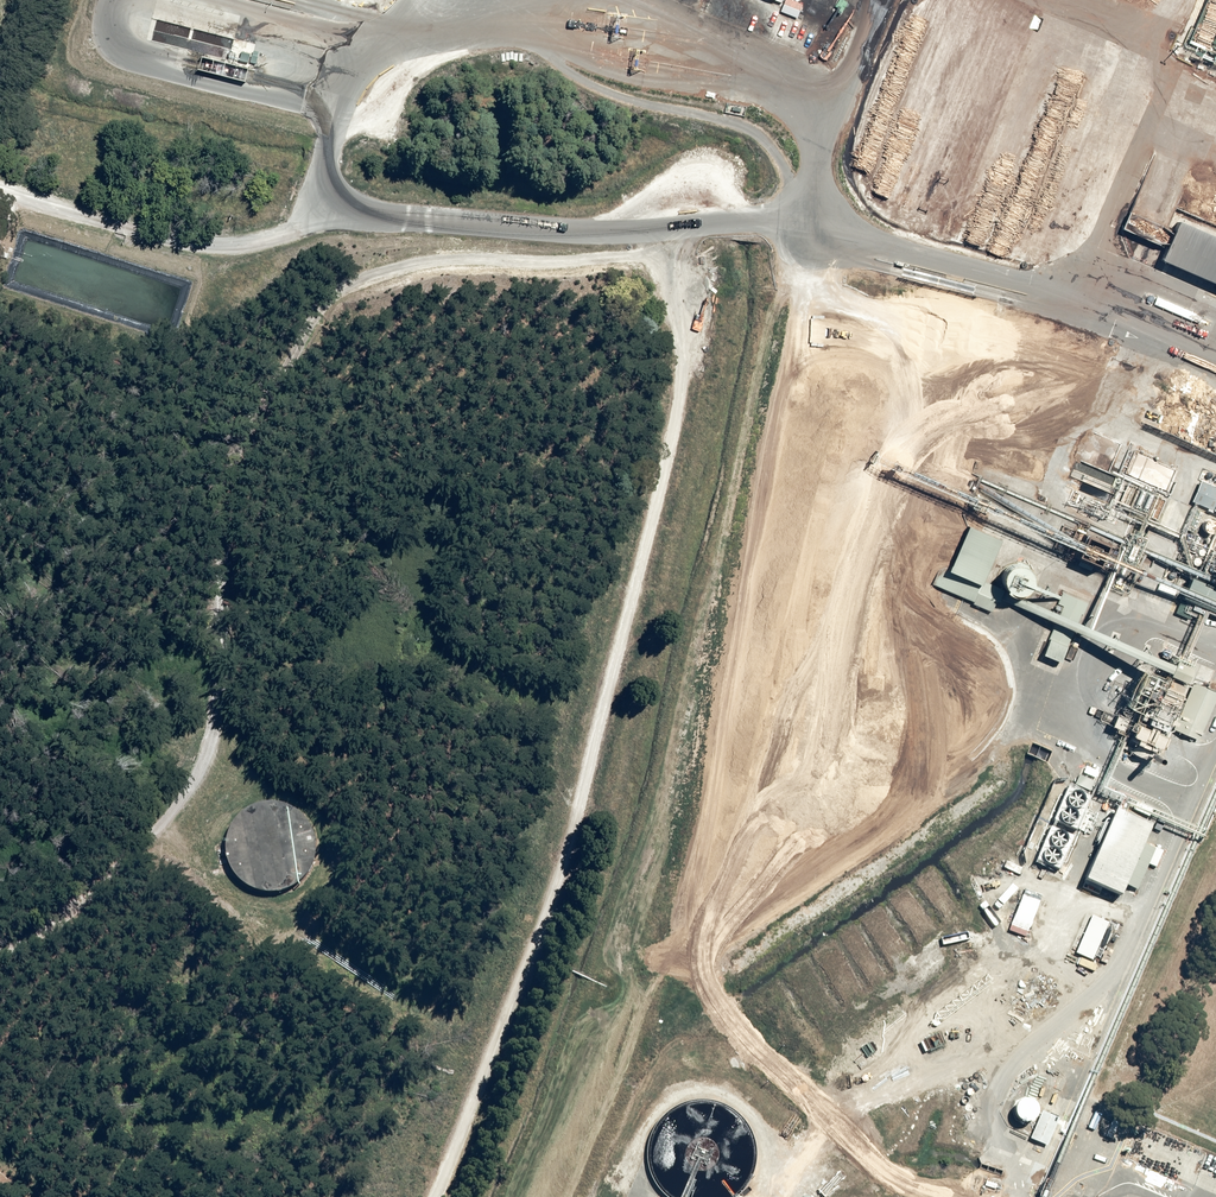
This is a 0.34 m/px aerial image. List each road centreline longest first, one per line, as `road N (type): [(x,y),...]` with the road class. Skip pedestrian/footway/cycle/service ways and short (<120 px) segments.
road 1 (track): [(0,946),(100,885),(197,781),(224,668),(225,486),(250,422),(328,306),(371,276),(412,265),(550,268),(672,253)]
road 2 (track): [(944,1196),(896,1176),(833,1120),(731,1024),(703,971),(755,581),(823,235)]
road 3 (track): [(433,1196),(521,983),(575,816),(683,390),(670,227)]
road 4 (track): [(808,292),(885,320),(899,342),(907,411),(851,563),(815,741),(776,795),(723,825)]
road 5 (track): [(0,192),(84,221),(230,248),(294,230),(339,203)]
road 6 (track): [(772,1196),(833,1120),(917,1073),(1037,1044)]
road 7 (track): [(1177,0),(1095,247)]
road 8 (track): [(1075,310),(944,365),(907,411)]
road 9 (track): [(829,110),(880,0)]

